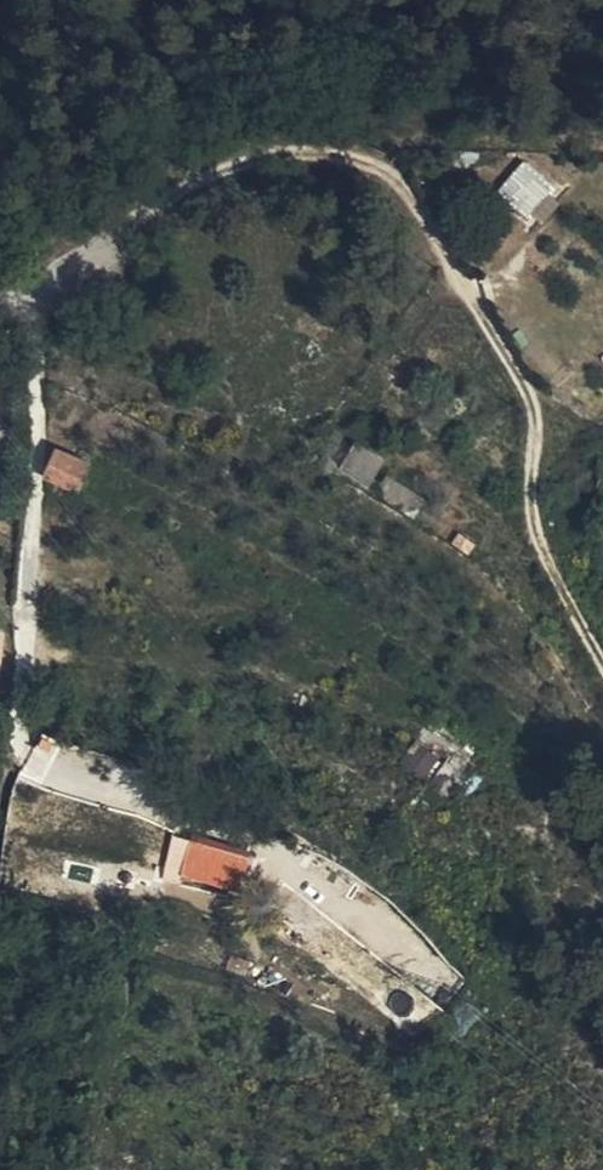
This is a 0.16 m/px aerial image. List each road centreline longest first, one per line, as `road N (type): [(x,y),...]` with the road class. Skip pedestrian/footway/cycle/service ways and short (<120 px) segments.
road 1 (track): [(0,305),(55,279),(196,182),(298,146),(402,178),(538,420),(530,494),(536,542),(602,665)]

